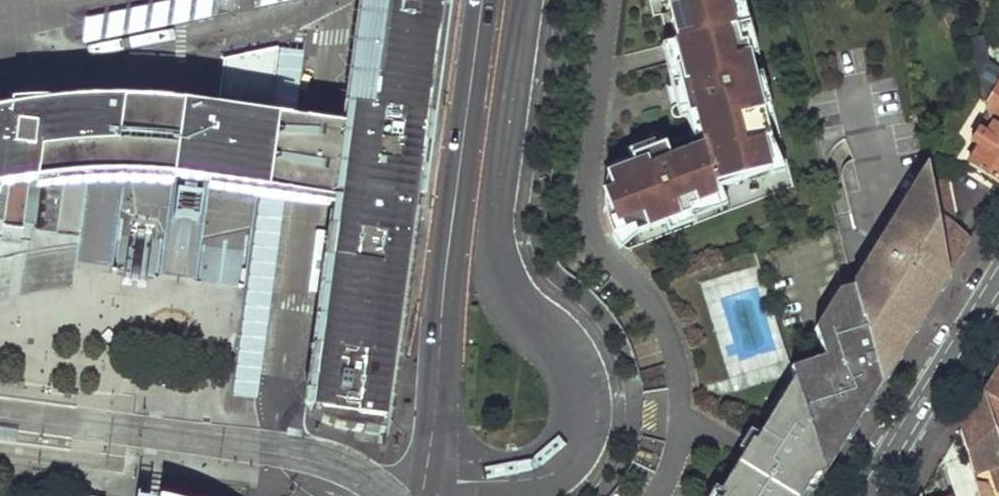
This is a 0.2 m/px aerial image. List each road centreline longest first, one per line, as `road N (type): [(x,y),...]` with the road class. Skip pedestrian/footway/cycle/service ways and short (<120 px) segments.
road 1 (secondary): [(481,0),(422,495)]
road 2 (tertiary): [(998,278),(865,495)]

